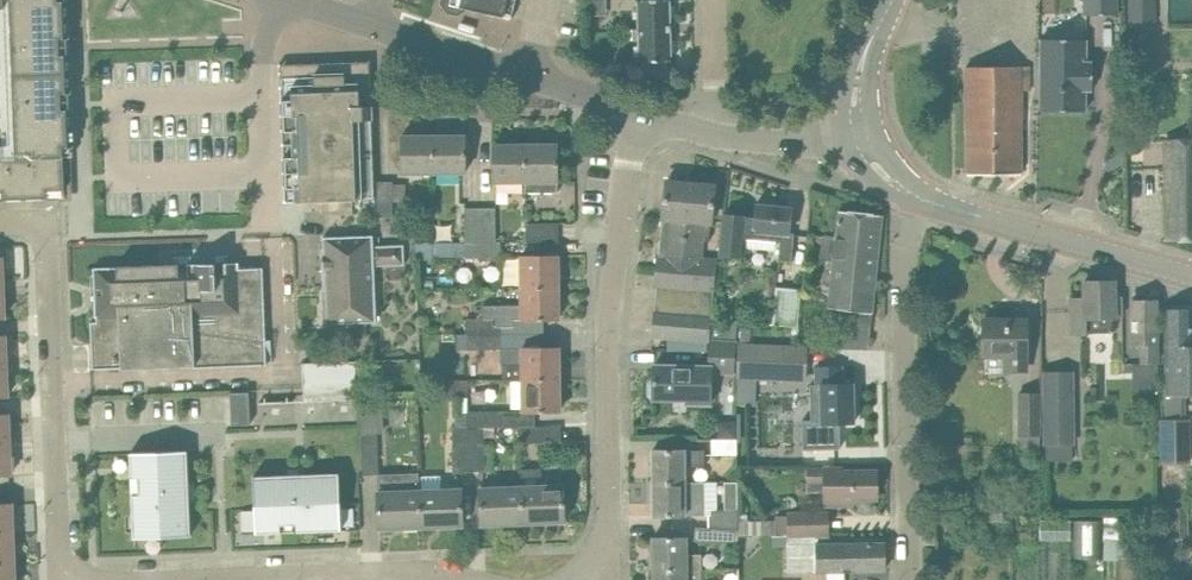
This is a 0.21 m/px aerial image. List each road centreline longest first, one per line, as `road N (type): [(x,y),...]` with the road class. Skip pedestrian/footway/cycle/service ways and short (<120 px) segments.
road 1 (residential): [(636,113),(607,335),(610,560)]
road 2 (residential): [(915,199),(905,280),(911,579)]
road 3 (residential): [(61,579),(48,250),(40,228)]
road 4 (tertiary): [(1191,275),(915,199)]
road 5 (tertiary): [(524,72),(298,0)]
road 6 (residential): [(271,230),(263,58),(277,0)]
road 7 (residential): [(209,579),(389,572),(438,579)]
road 8 (tertiary): [(862,143),(855,120),(862,70),(894,0)]
road 9 (tertiary): [(862,143),(715,134)]
road 10 (residential): [(715,134),(713,0)]

